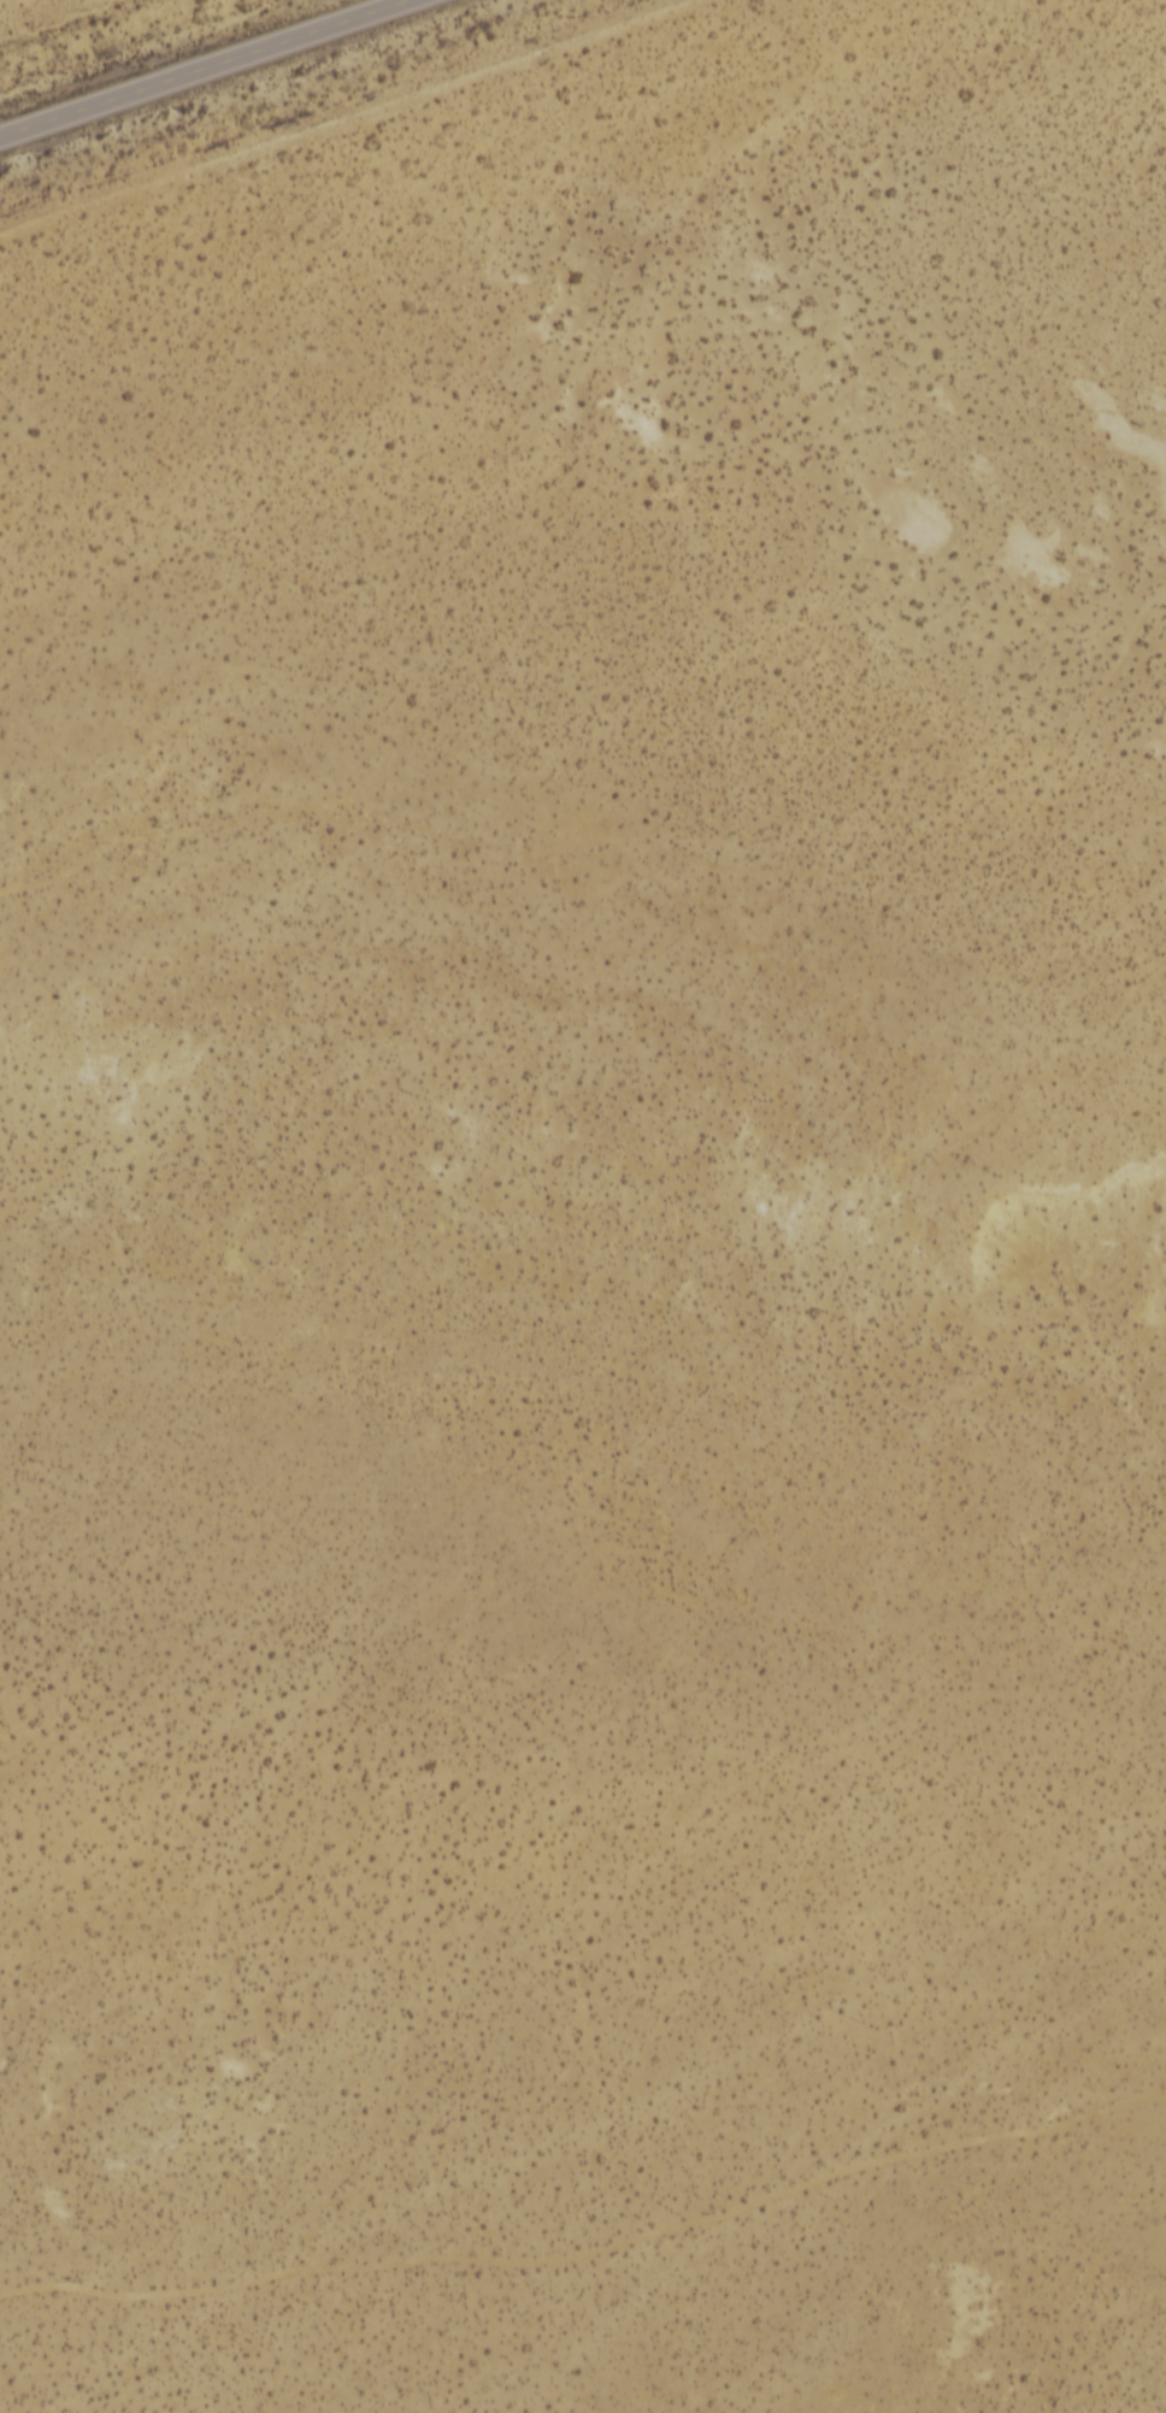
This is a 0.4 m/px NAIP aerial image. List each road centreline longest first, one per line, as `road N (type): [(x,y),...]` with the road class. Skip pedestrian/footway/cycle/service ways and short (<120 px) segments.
road 1 (secondary): [(0,135),(399,0)]

